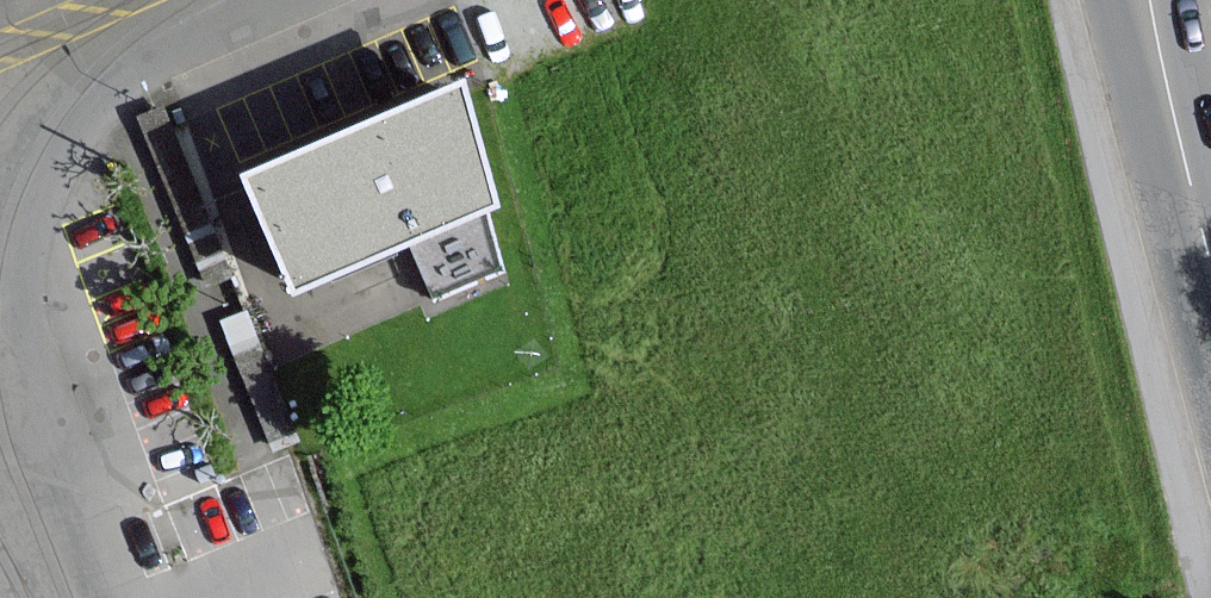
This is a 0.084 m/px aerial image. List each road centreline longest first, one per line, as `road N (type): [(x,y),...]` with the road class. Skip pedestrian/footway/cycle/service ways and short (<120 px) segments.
road 1 (residential): [(130,597),(0,233)]
road 2 (residential): [(224,0),(0,94)]
road 3 (primary): [(1120,0),(1189,183)]
road 4 (primary): [(1189,183),(1176,0)]

